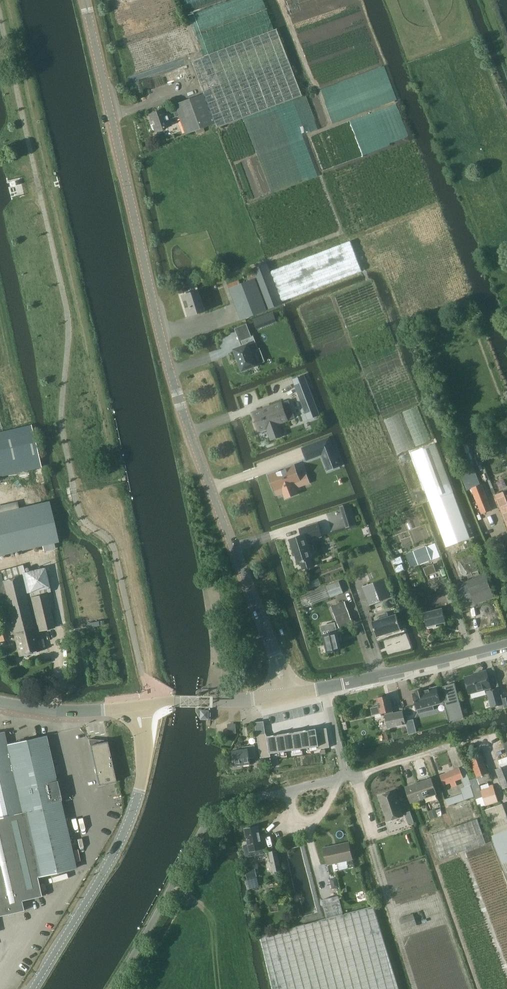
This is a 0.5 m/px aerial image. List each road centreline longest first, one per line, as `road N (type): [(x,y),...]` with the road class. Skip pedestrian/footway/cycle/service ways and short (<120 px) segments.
road 1 (tertiary): [(286,696),(171,371),(85,0)]
road 2 (tertiary): [(31,988),(119,845),(139,792),(145,753),(137,706)]
road 3 (residential): [(289,791),(221,810),(204,827),(115,988)]
road 4 (track): [(449,823),(428,830),(439,861),(464,853),(506,970)]
road 5 (tertiary): [(327,687),(506,645)]
road 6 (track): [(371,844),(416,988)]
road 7 (tertiary): [(137,706),(65,712),(0,702)]
road 8 (track): [(478,740),(357,774)]

